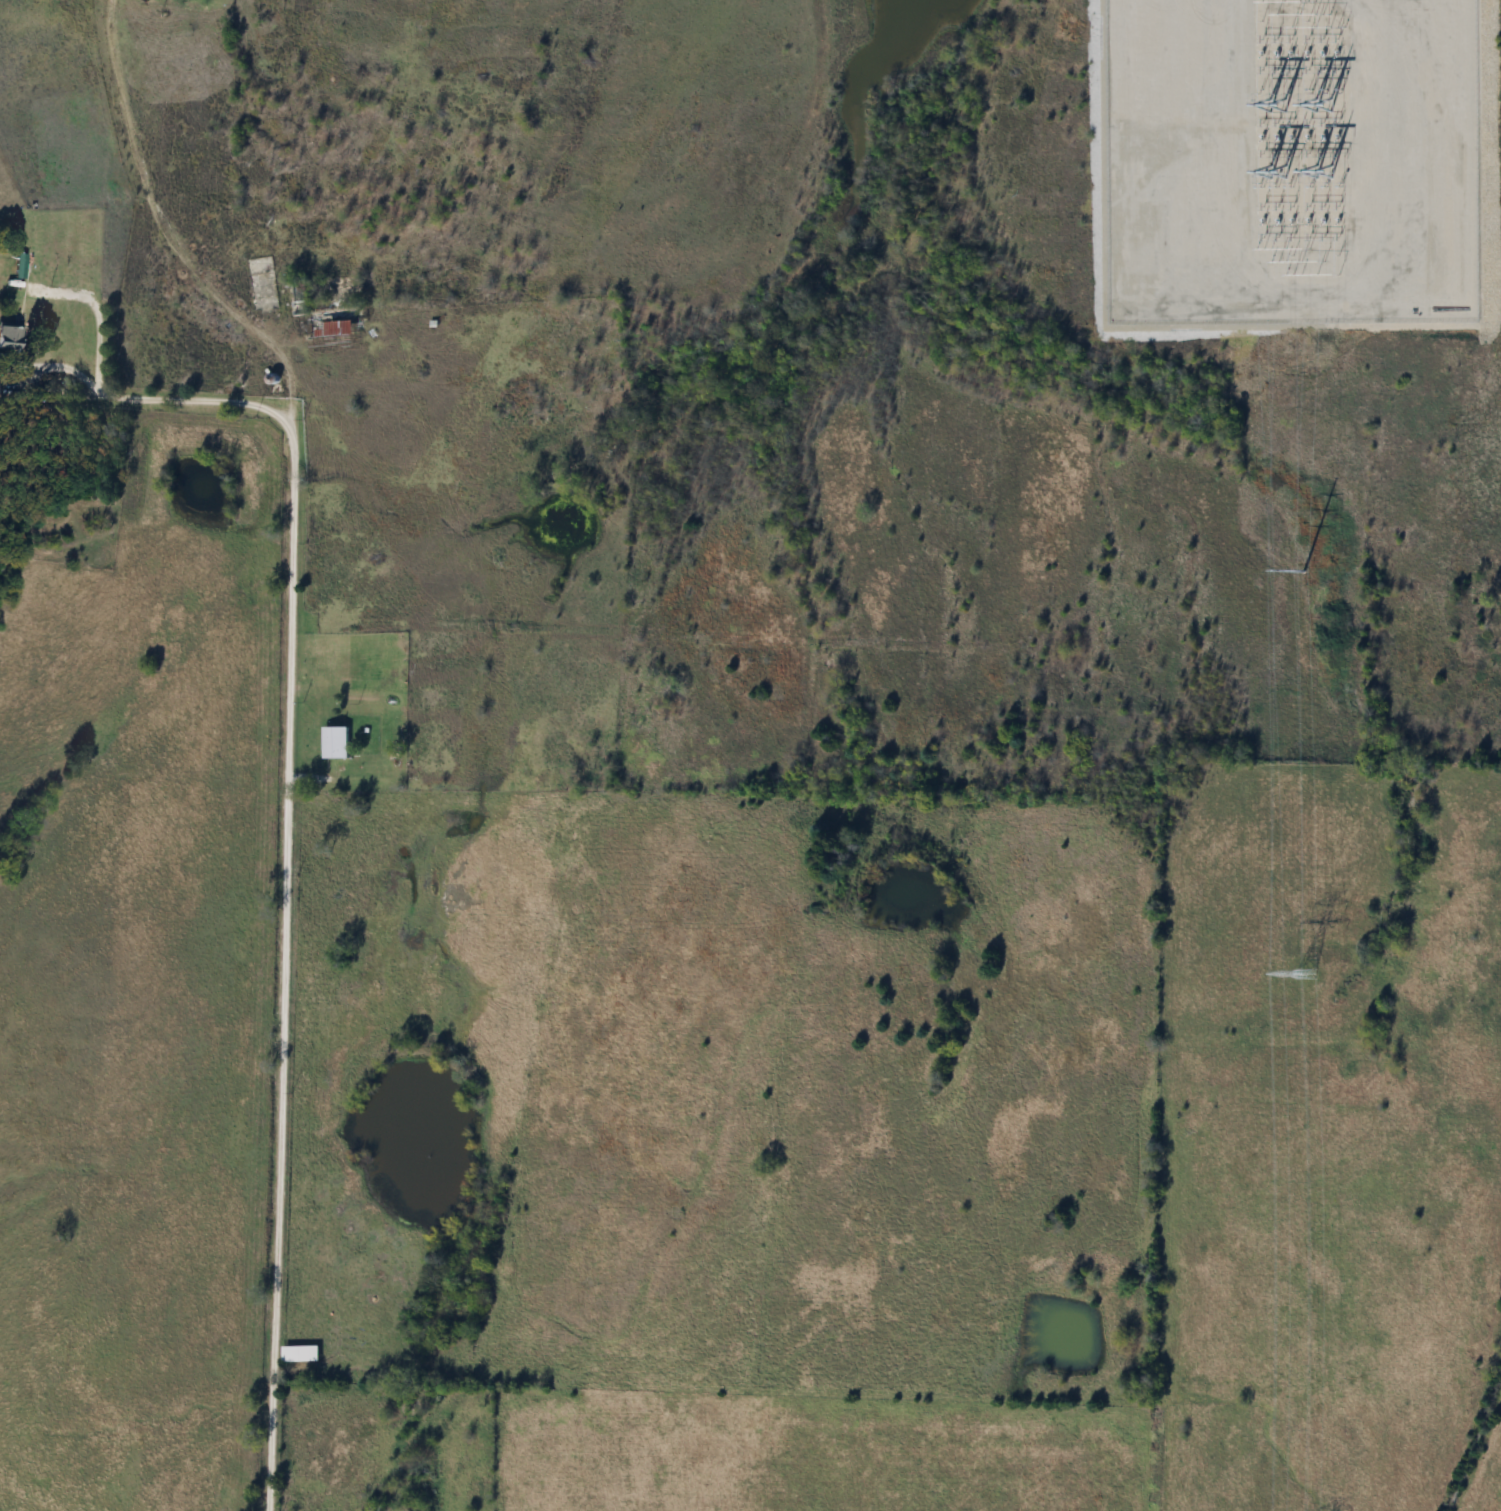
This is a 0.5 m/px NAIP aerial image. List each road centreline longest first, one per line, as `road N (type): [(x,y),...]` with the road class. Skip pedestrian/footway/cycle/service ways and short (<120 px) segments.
road 1 (residential): [(271,1510),(292,419),(271,346),(200,284),(153,212),(125,110),(109,0)]

